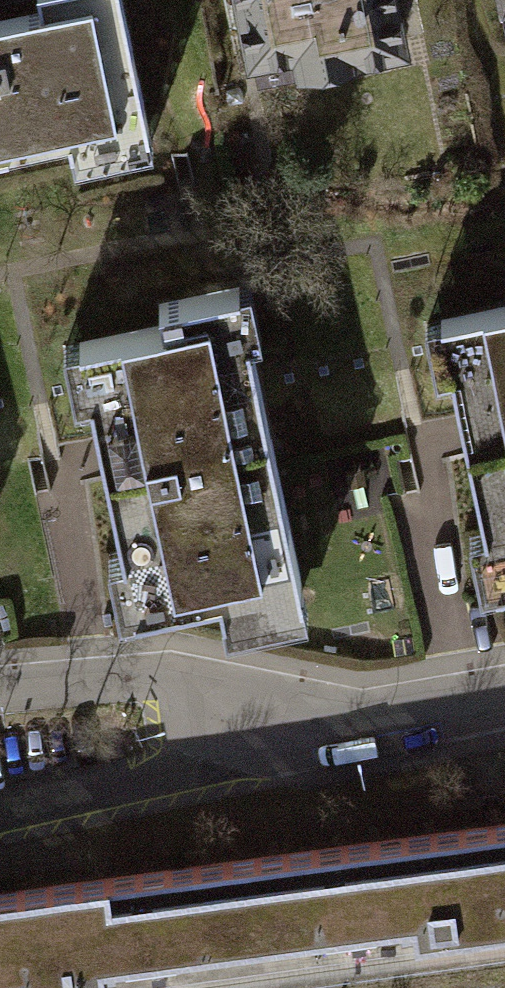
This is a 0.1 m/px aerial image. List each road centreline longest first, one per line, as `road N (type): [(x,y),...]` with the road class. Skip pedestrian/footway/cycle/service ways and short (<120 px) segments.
road 1 (residential): [(346,733),(0,812)]
road 2 (residential): [(346,733),(164,680),(0,693)]
road 3 (residential): [(504,699),(346,733)]

